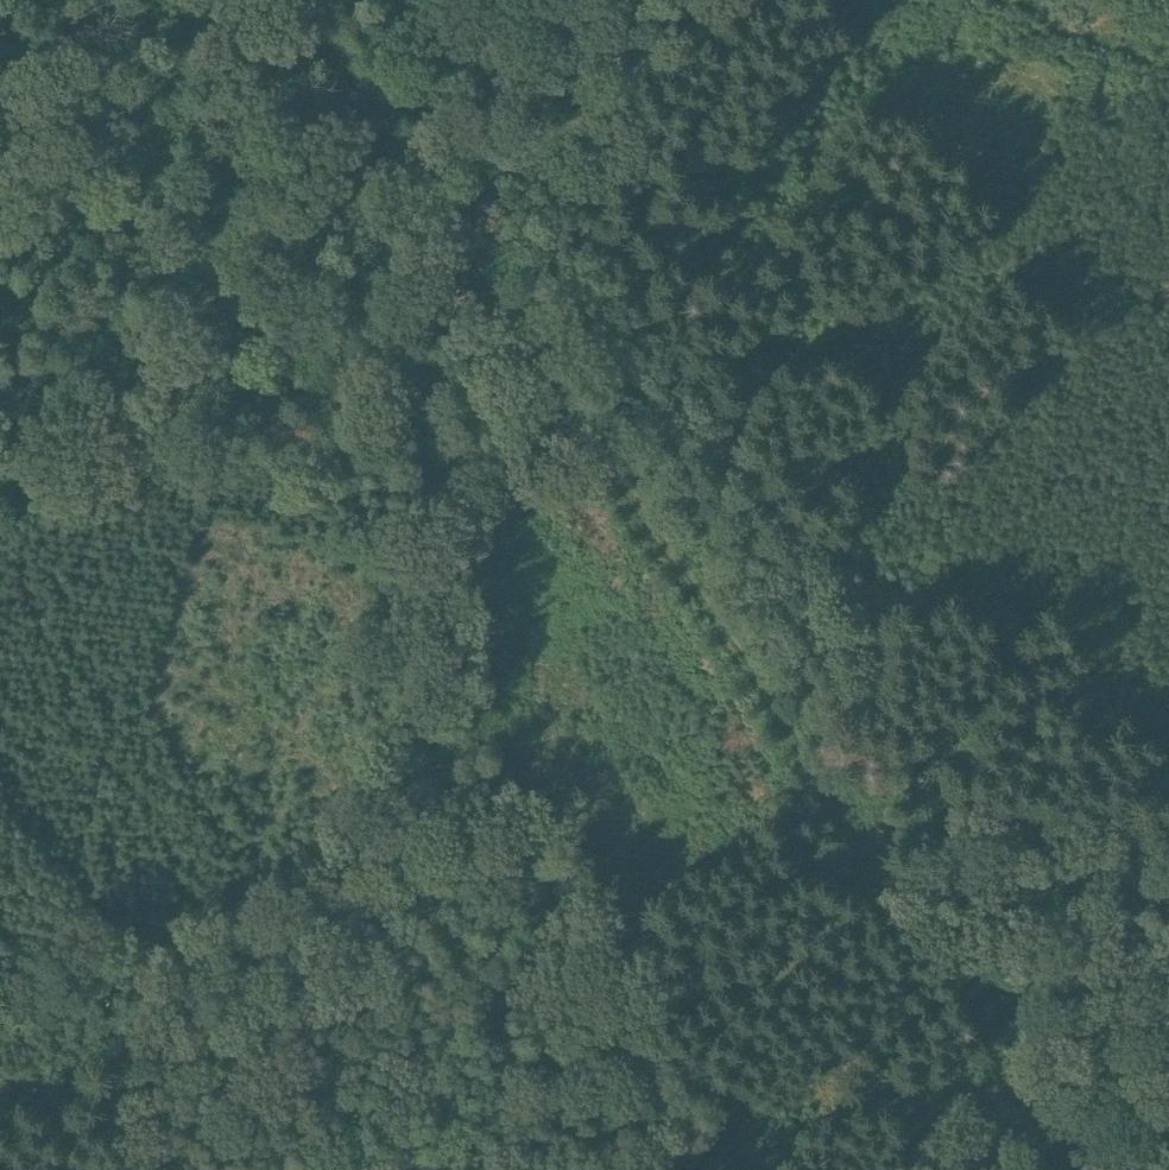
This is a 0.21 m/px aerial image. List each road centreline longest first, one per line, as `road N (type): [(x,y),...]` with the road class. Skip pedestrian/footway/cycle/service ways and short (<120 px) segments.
road 1 (track): [(299,0),(860,818),(1057,1121)]
road 2 (track): [(439,207),(748,0)]

